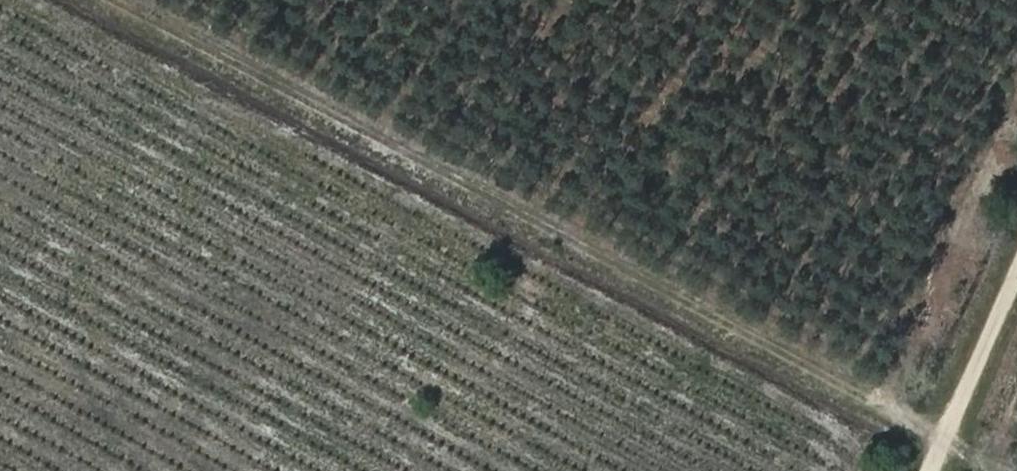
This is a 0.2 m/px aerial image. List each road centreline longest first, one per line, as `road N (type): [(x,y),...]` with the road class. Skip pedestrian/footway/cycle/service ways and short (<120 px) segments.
road 1 (track): [(1016,321),(950,470)]

